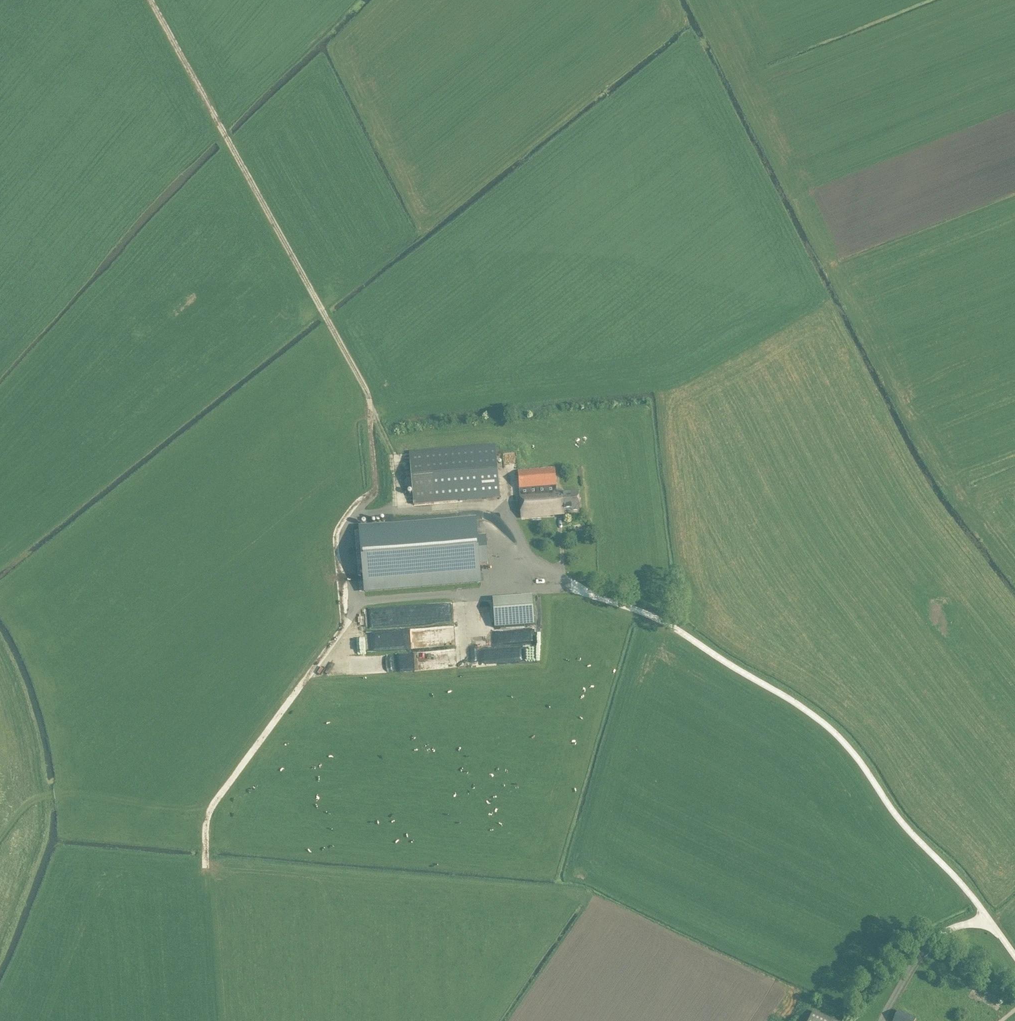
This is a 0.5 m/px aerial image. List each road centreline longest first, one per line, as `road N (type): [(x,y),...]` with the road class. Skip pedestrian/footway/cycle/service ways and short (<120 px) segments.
road 1 (track): [(881,1020),(930,943),(988,920)]

